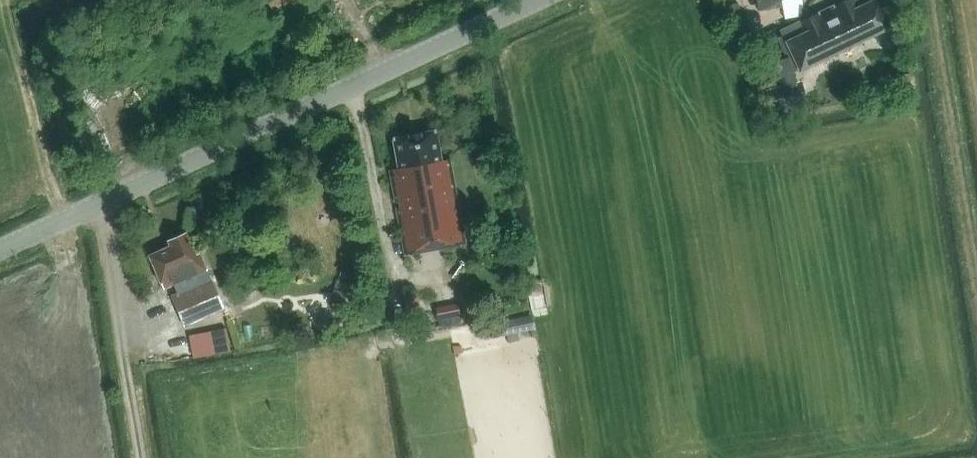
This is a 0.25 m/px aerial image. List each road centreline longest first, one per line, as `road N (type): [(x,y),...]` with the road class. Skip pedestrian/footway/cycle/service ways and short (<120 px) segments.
road 1 (tertiary): [(0,251),(541,0)]
road 2 (track): [(932,0),(976,277)]

